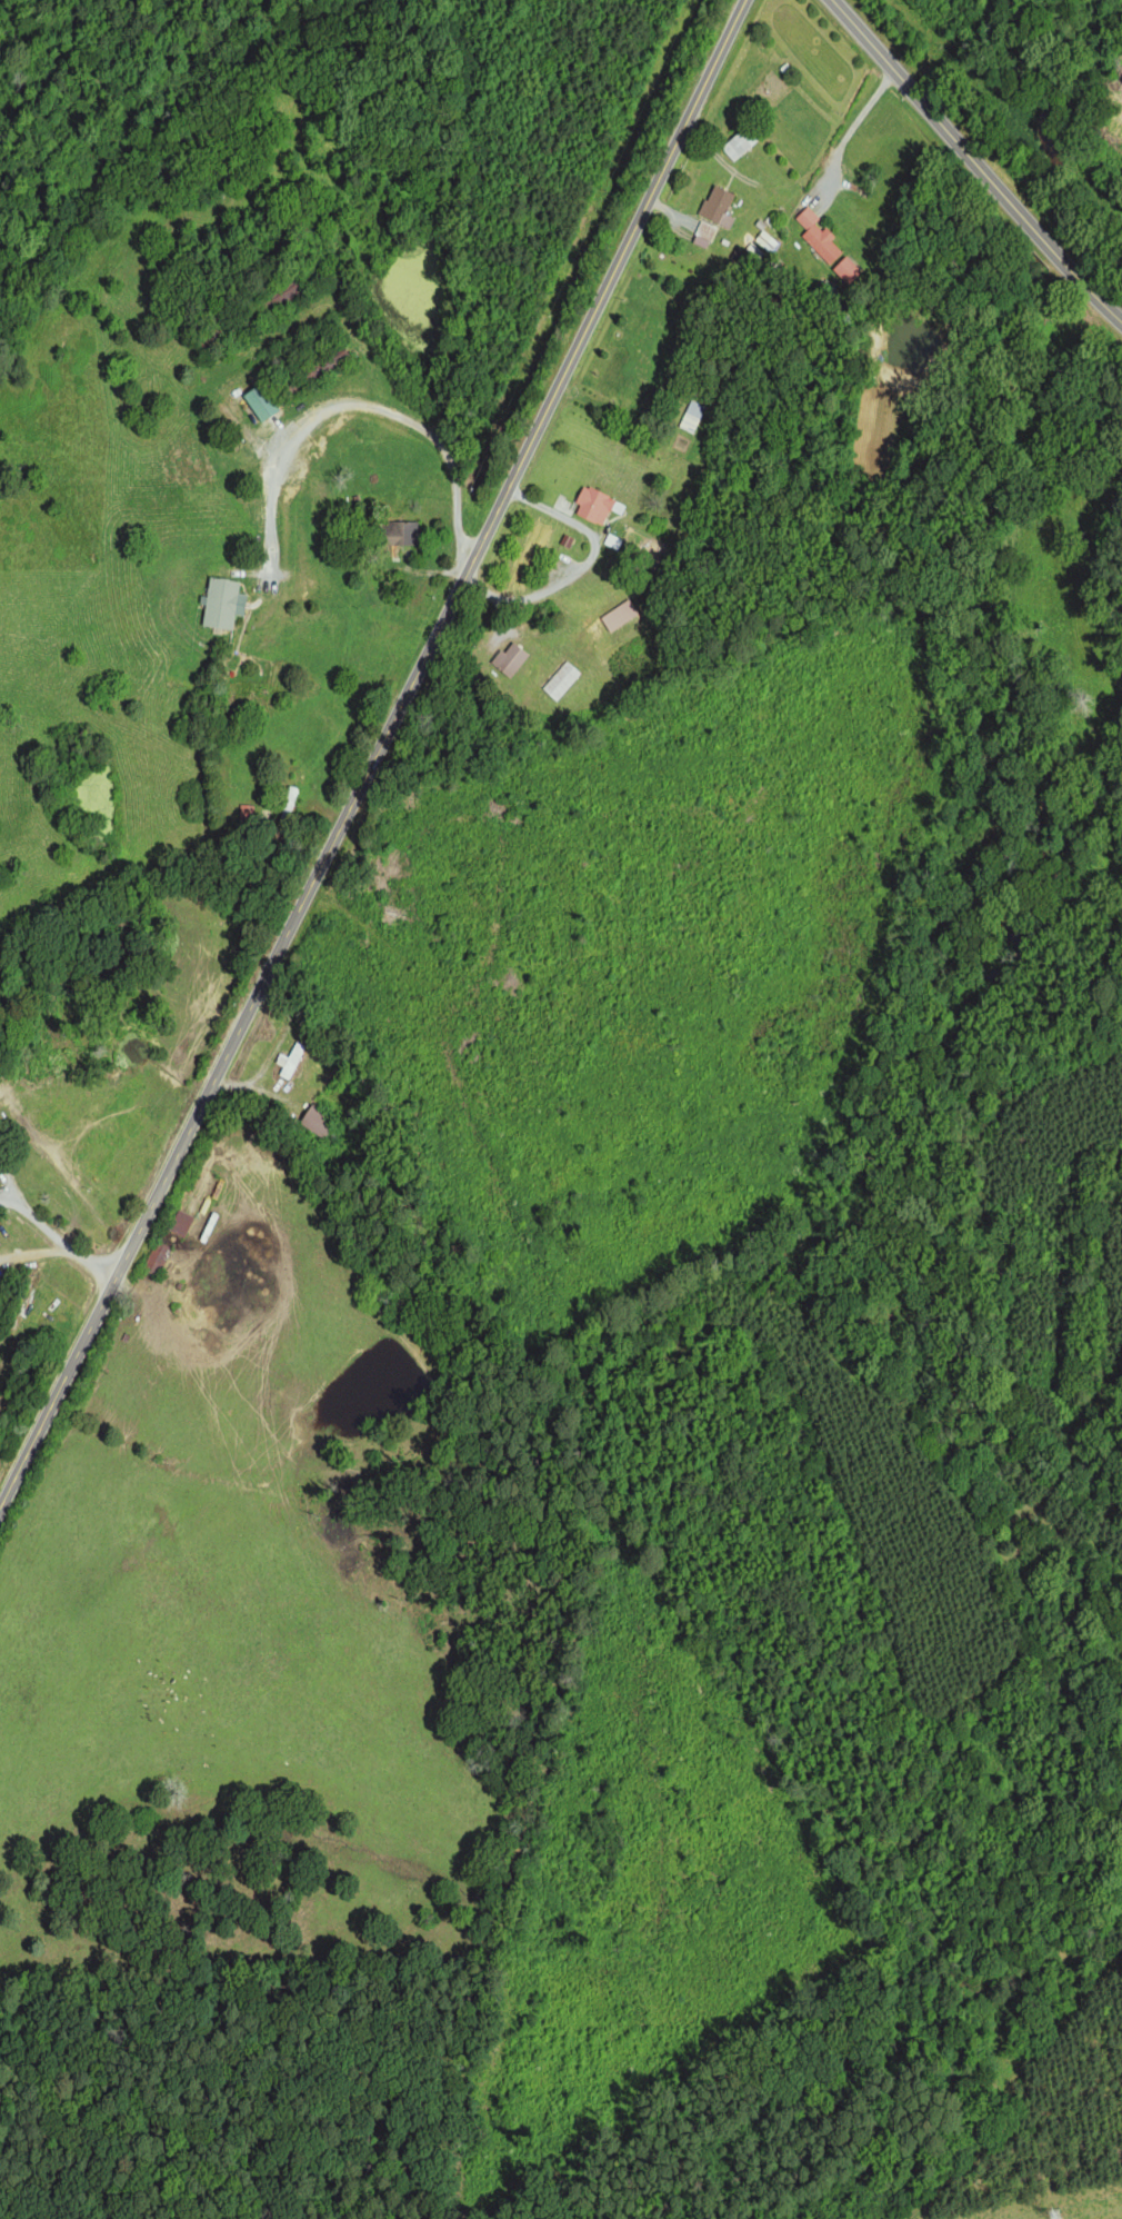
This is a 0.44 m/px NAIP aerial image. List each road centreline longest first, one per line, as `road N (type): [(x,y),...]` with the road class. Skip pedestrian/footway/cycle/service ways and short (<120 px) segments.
road 1 (residential): [(0,1510),(753,0)]
road 2 (tertiary): [(831,0),(1121,332)]

